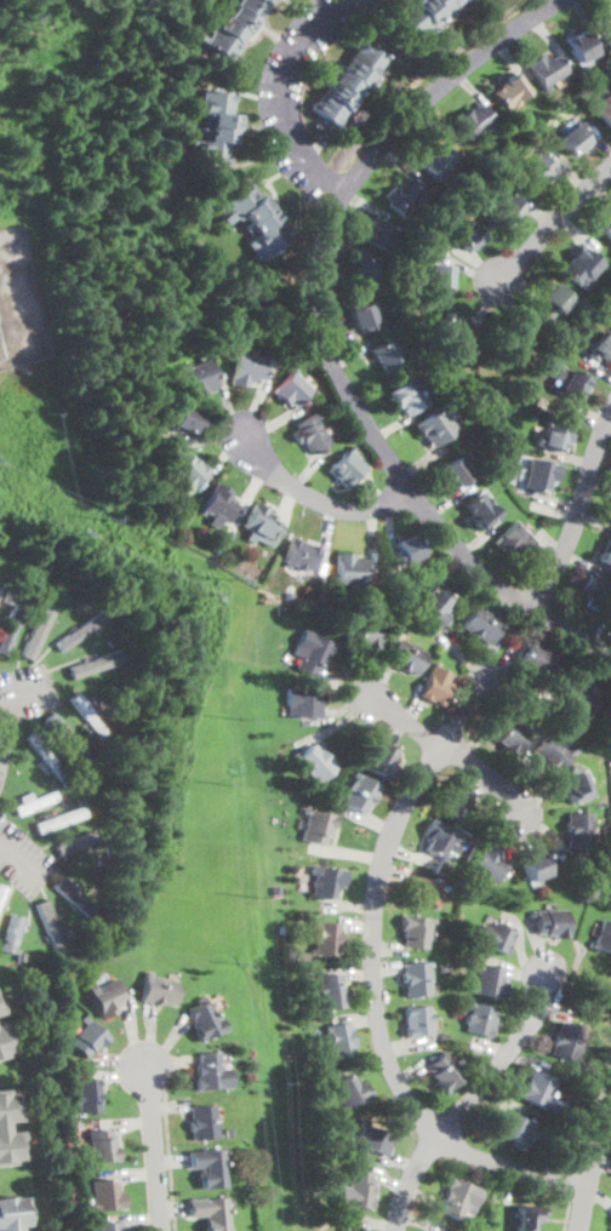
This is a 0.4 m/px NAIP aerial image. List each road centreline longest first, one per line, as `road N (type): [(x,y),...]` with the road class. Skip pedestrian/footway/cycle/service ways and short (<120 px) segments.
road 1 (residential): [(561,0),(446,81),(375,154),(333,214),(318,314),(344,382),(411,491),(459,551),(549,623),(610,650)]
road 2 (residential): [(588,1190),(484,1160),(441,1136),(393,1073),(381,1040),(372,922),(379,866),(442,746),(496,668)]
road 3 (residential): [(548,974),(521,1038),(423,1160),(397,1230)]
road 4 (residential): [(344,0),(308,32),(286,92),(302,153),(346,193)]
road 5 (residential): [(610,408),(565,554),(532,611)]
road 6 (residential): [(411,491),(372,513),(333,508),(257,468),(247,454),(247,426)]
road 7 (residential): [(523,815),(486,774),(372,700)]
road 8 (residential): [(149,1069),(164,1230)]
road 9 (residential): [(610,167),(497,281)]

